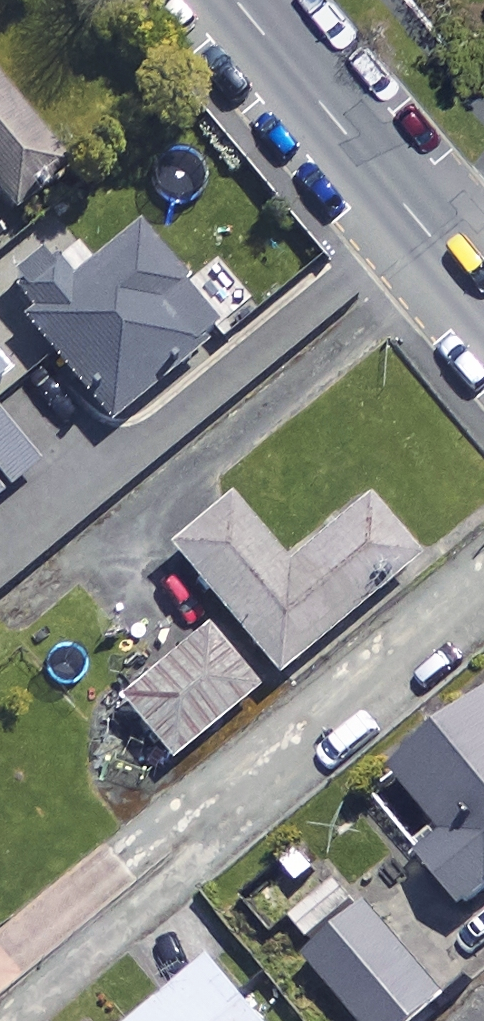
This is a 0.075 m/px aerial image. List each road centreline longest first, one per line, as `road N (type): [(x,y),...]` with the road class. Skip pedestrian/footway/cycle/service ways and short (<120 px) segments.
road 1 (tertiary): [(483,301),(238,0)]

